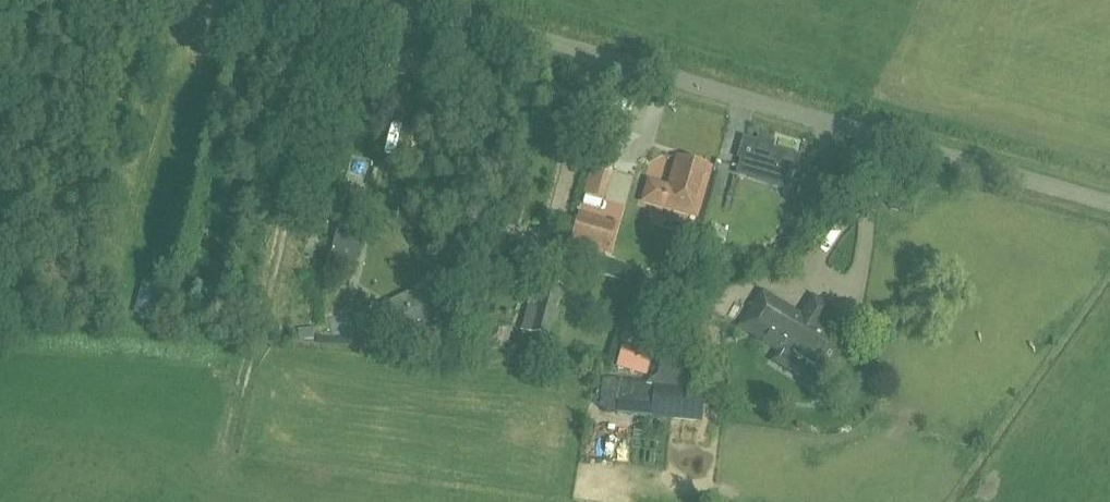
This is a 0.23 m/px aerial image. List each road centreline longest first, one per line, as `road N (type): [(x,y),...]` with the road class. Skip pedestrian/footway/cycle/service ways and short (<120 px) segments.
road 1 (unclassified): [(1109,207),(398,0)]

